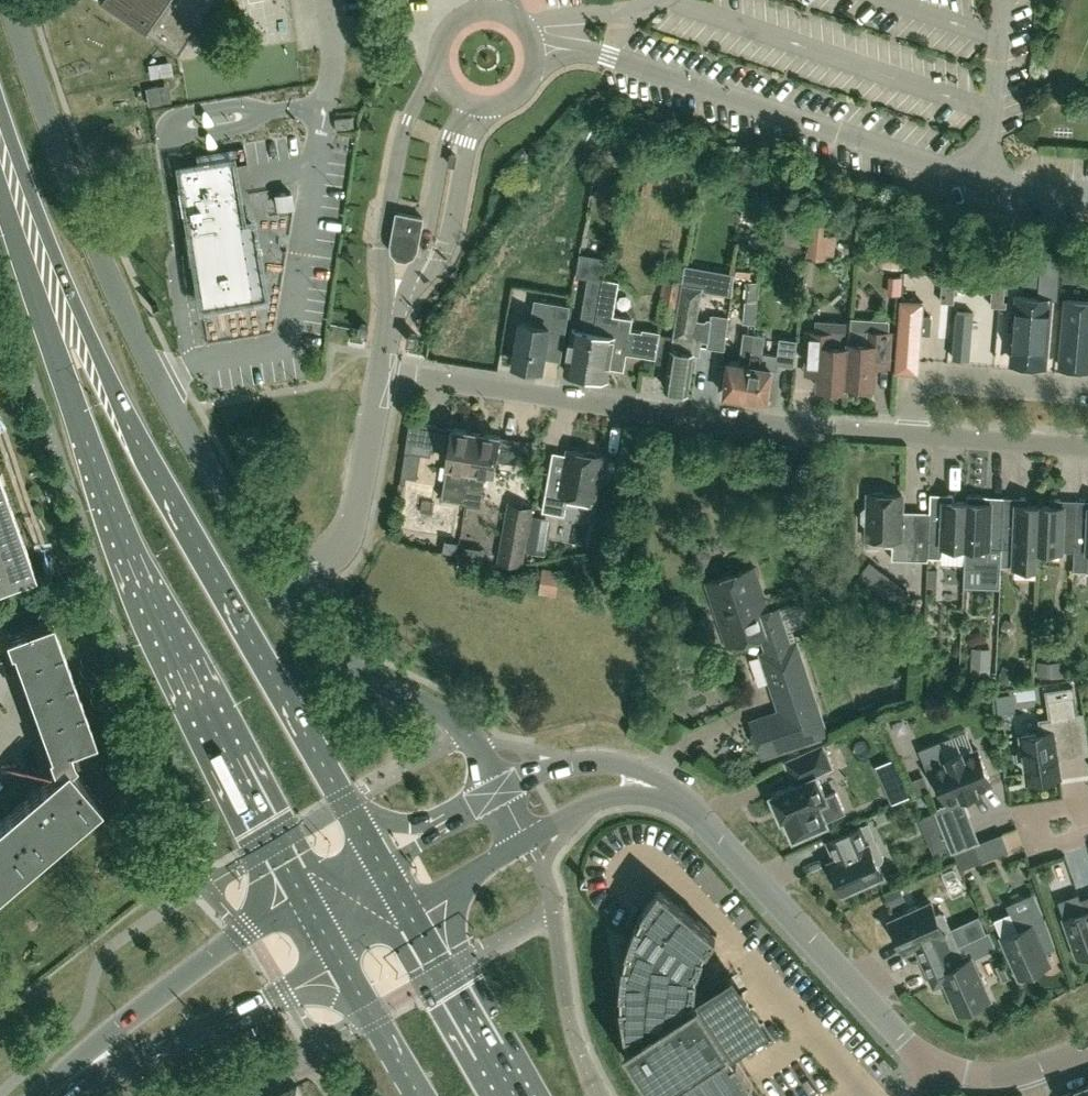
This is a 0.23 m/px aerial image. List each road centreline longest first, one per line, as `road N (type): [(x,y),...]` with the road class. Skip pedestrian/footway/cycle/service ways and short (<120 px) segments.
road 1 (residential): [(281,592),(347,534),(382,371),(800,427),(1087,445)]
road 2 (primary): [(376,857),(148,456),(0,126)]
road 3 (primary): [(0,174),(60,366),(139,566),(305,896)]
road 4 (residential): [(9,0),(112,284),(281,592)]
road 5 (residential): [(705,820),(927,1068)]
road 6 (secondary): [(305,896),(151,1000),(42,1095)]
road 7 (secondary): [(62,1095),(108,1067),(284,987),(339,951)]
road 8 (residential): [(281,592),(332,651),(449,718),(497,790)]
road 9 (unclassified): [(705,820),(670,783),(634,769),(575,764),(497,790)]
road 10 (primary): [(517,1095),(408,911)]
road 11 (unclassified): [(526,841),(614,796),(651,797),(705,820)]
road 12 (primary): [(339,951),(420,1095)]
road 13 (unclassified): [(497,790),(376,857)]
road 14 (unclassified): [(408,911),(526,841)]

